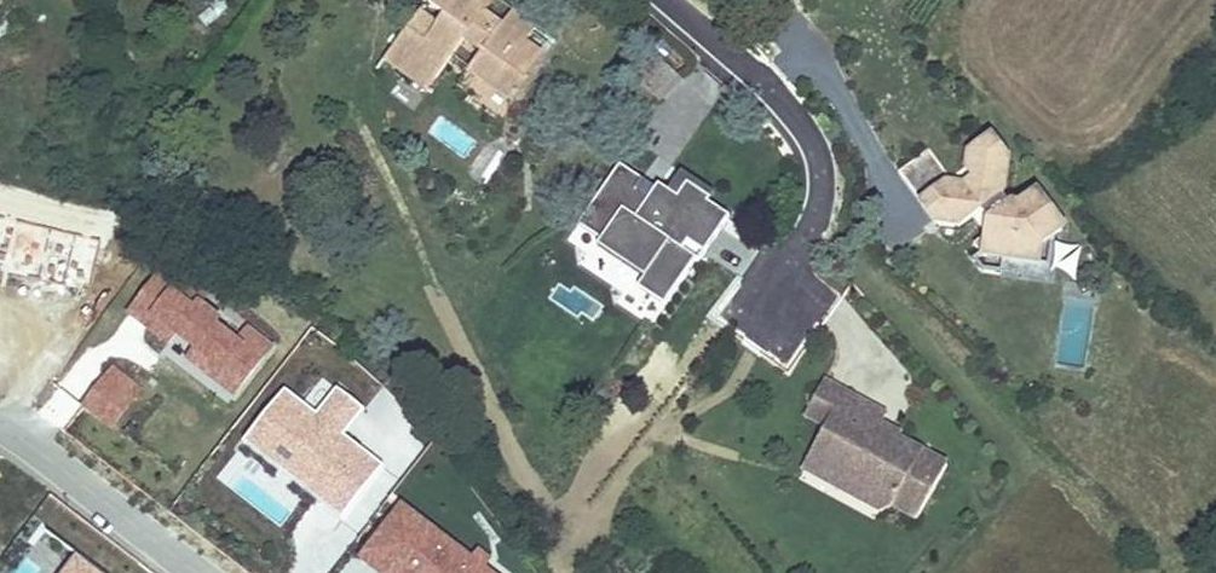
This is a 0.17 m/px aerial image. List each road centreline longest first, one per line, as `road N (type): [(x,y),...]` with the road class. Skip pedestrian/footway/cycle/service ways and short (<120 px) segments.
road 1 (residential): [(763,310),(822,174),(815,118),(692,0)]
road 2 (residential): [(0,423),(198,572)]

